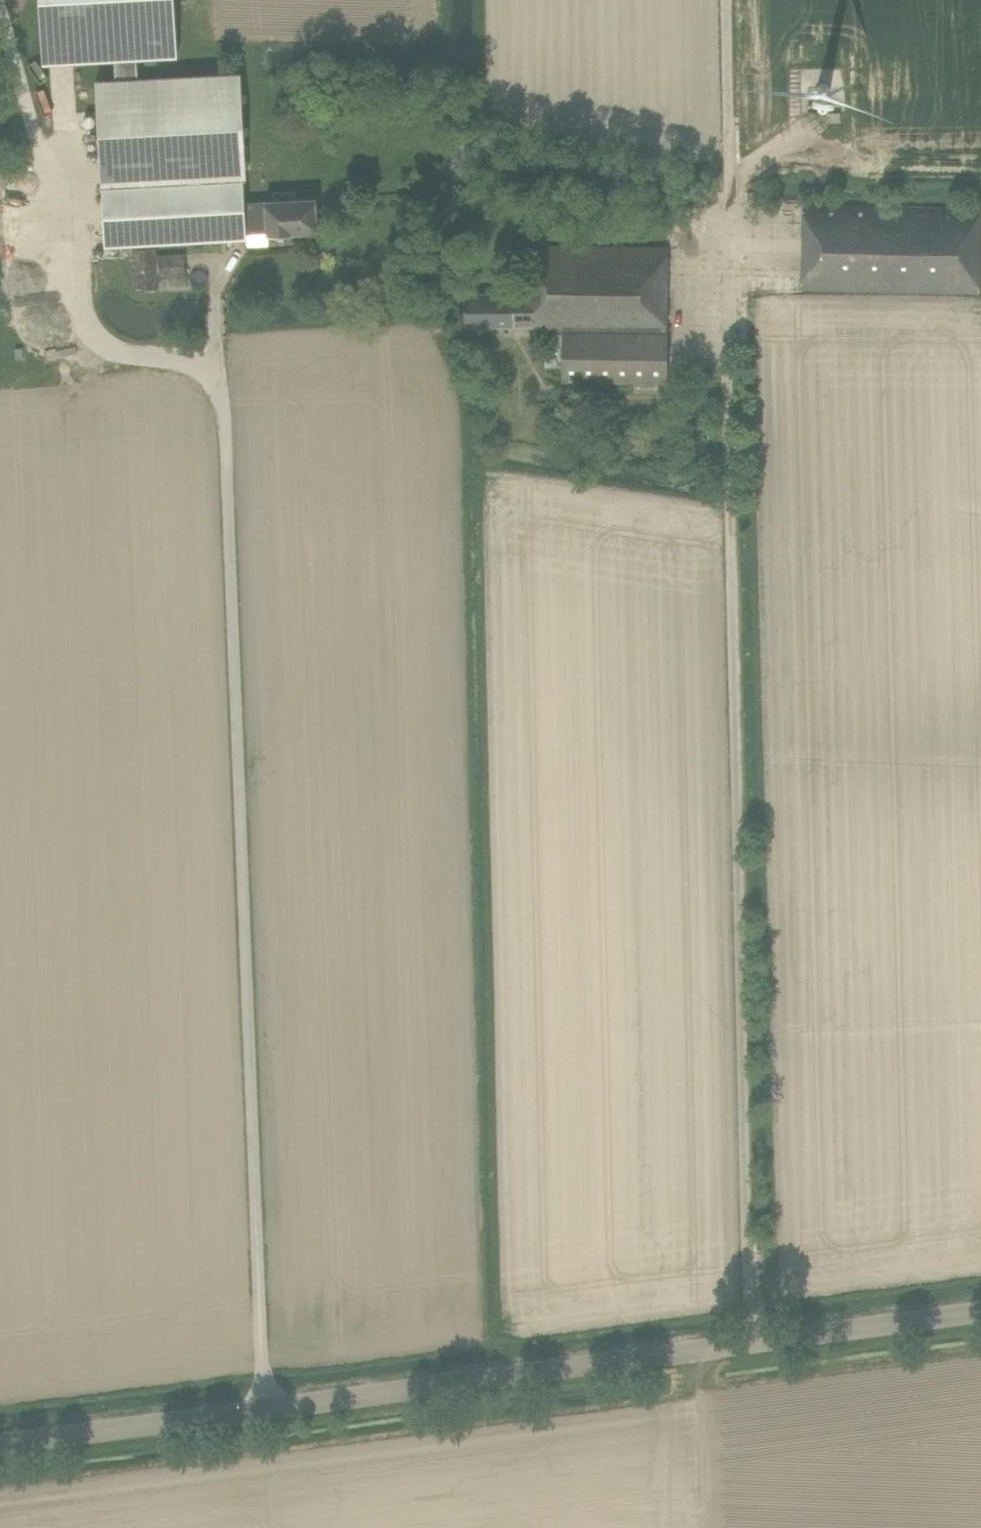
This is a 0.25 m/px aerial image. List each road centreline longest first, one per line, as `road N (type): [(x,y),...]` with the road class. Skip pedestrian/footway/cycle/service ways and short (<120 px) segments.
road 1 (tertiary): [(0,1449),(980,1315)]

